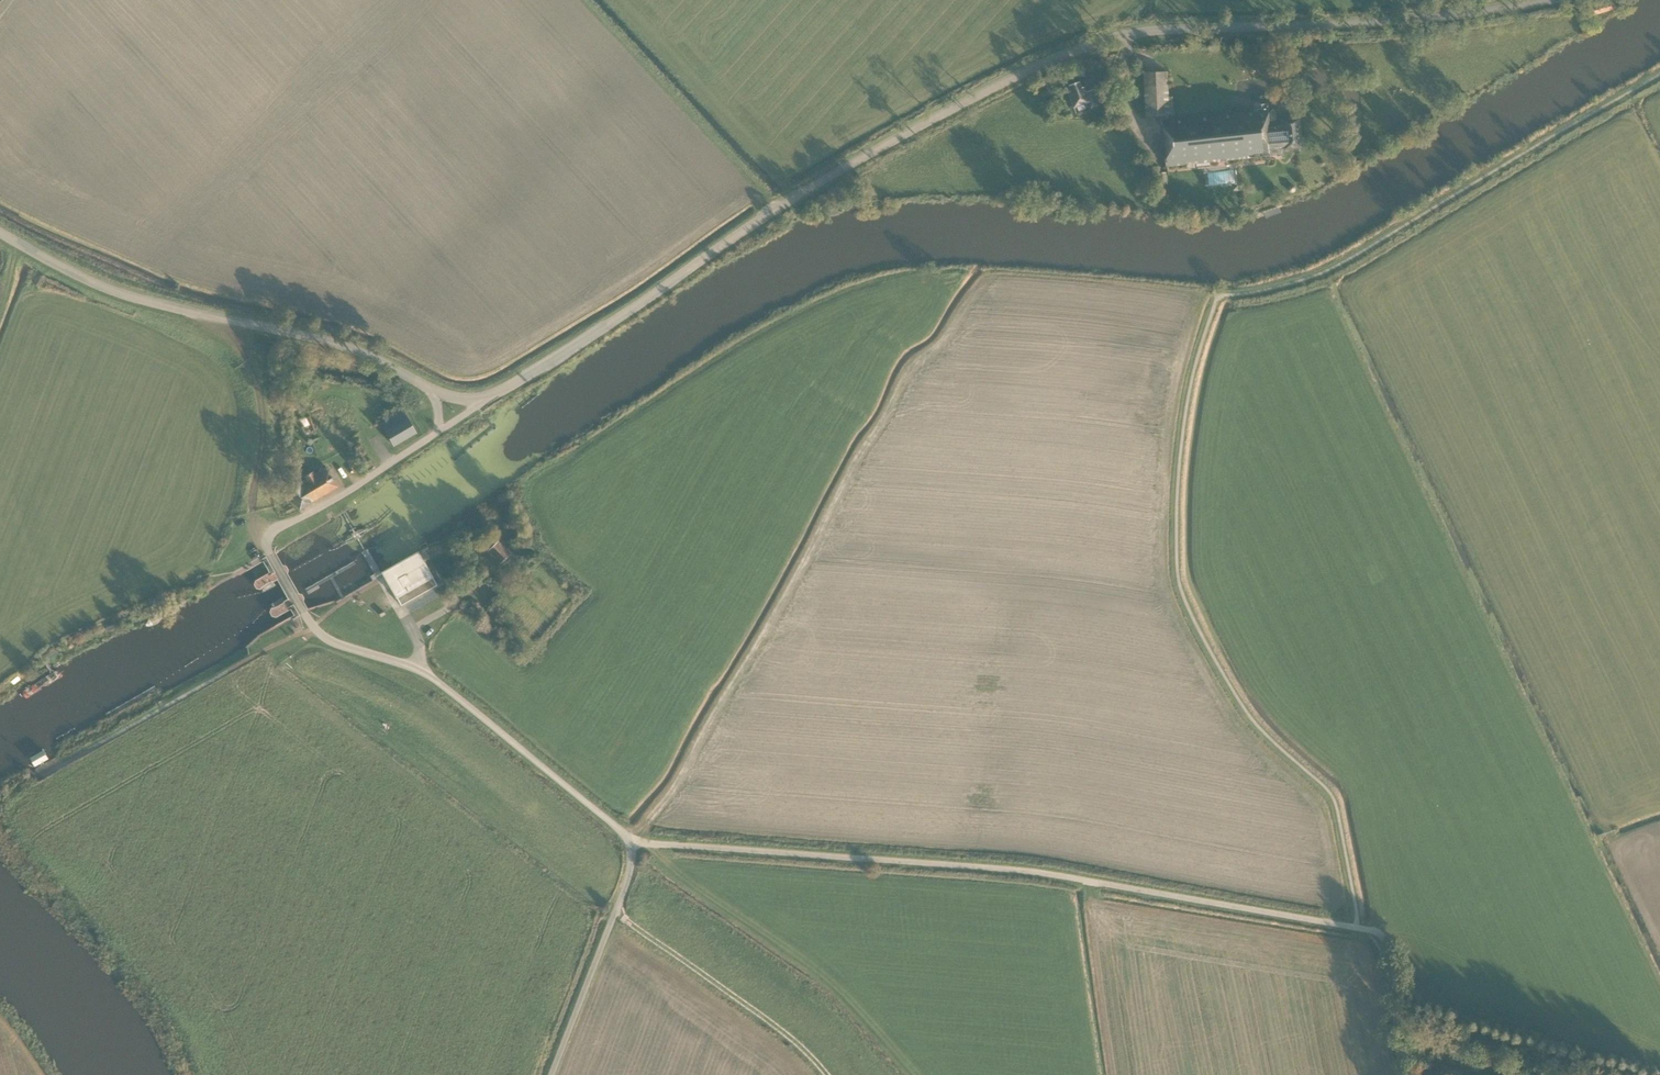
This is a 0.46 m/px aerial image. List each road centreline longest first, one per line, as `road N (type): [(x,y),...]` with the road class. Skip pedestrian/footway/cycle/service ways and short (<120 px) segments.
road 1 (unclassified): [(1355,927),(1019,871),(628,845),(420,669),(321,634),(269,552),(273,531),(438,431)]
road 2 (tertiary): [(487,398),(792,198),(1066,52),(1145,30),(1407,18),(1548,0)]
road 3 (tertiary): [(432,390),(333,342),(122,293),(0,232)]

